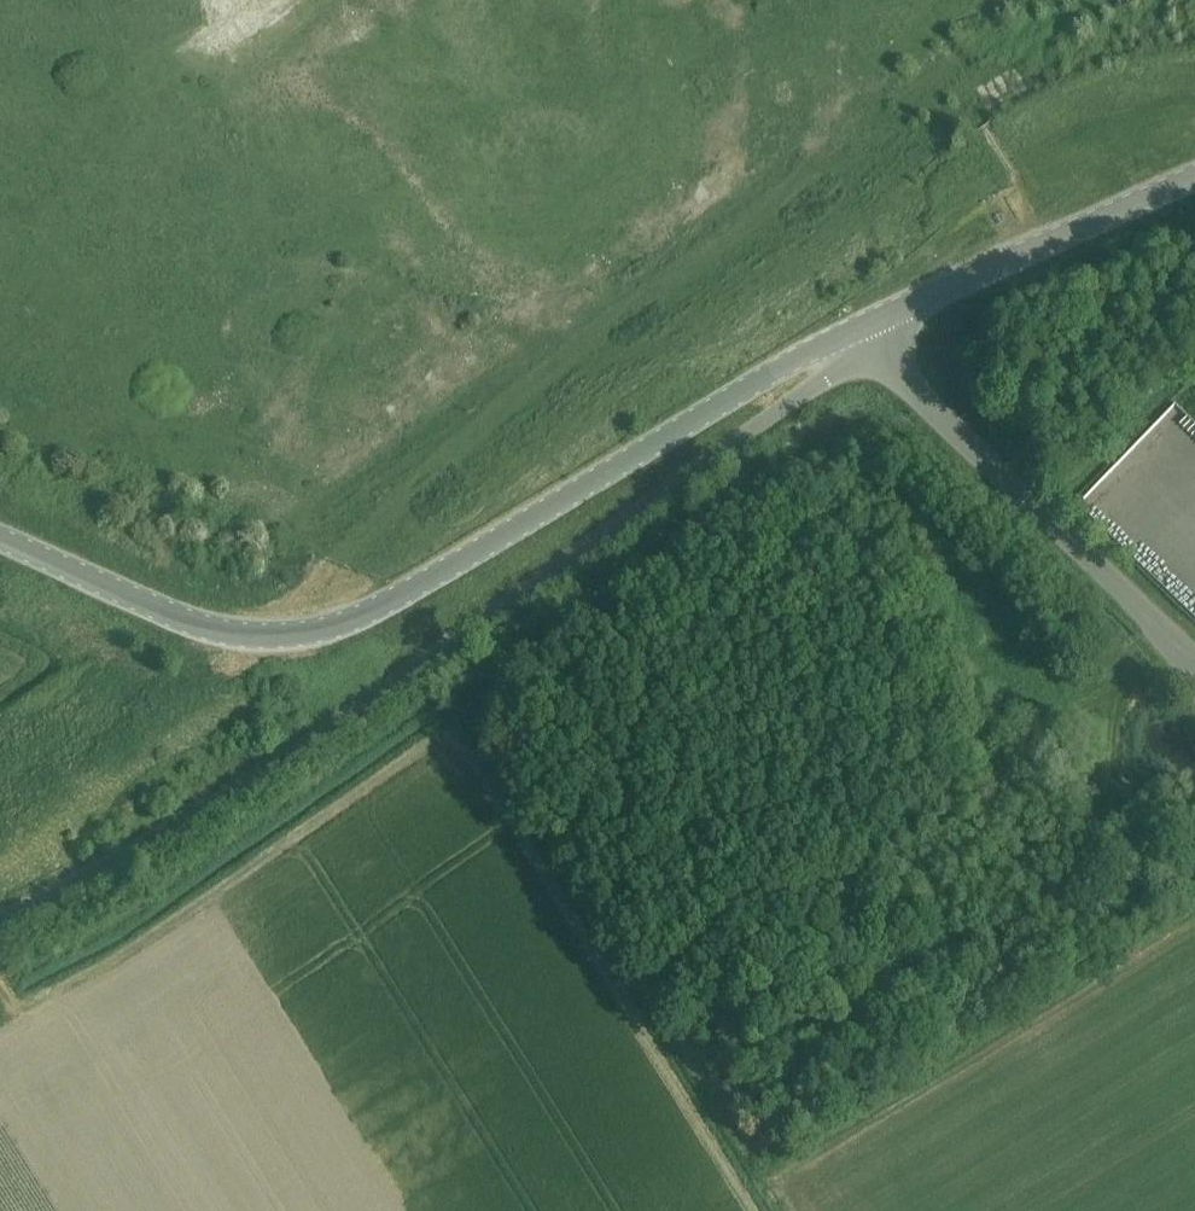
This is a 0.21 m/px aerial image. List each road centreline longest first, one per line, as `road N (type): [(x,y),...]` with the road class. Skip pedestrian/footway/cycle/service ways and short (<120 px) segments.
road 1 (unclassified): [(0,910),(309,740),(823,377),(836,339)]
road 2 (tertiary): [(836,339),(397,597),(316,633),(244,637),(206,630),(0,540)]
road 3 (tertiary): [(862,328),(1194,175)]
road 4 (unclassified): [(1024,500),(862,328)]
road 5 (residential): [(1194,662),(1024,500)]

